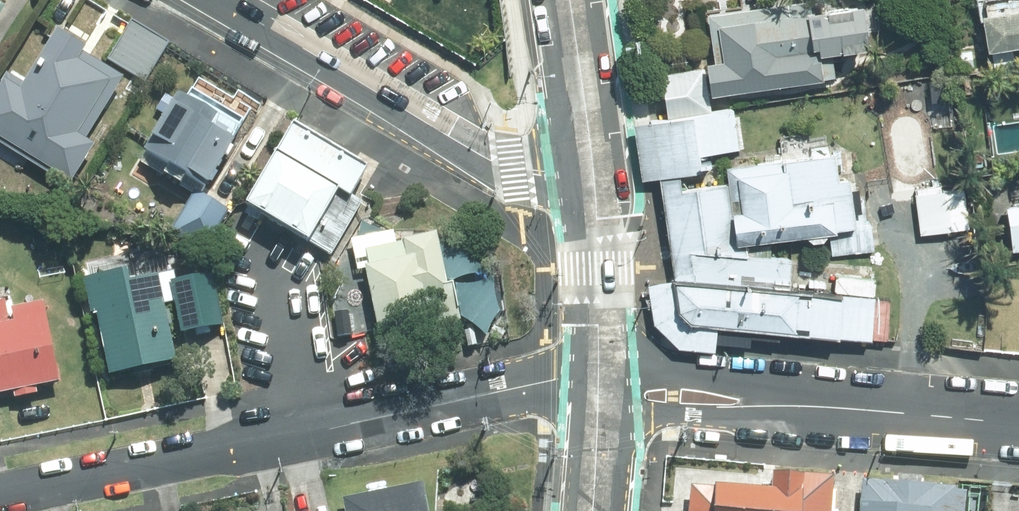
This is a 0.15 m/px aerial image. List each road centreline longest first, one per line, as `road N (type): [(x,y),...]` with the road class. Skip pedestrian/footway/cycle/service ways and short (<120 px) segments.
road 1 (residential): [(0,497),(537,384)]
road 2 (tertiary): [(589,168),(518,168),(493,158),(219,0)]
road 3 (tertiary): [(602,363),(729,380),(810,407)]
road 4 (tertiary): [(810,407),(728,417),(601,410)]
road 5 (tertiary): [(1018,425),(810,407)]
road 6 (tertiary): [(602,363),(589,168)]
road 7 (tertiary): [(589,168),(567,0)]

